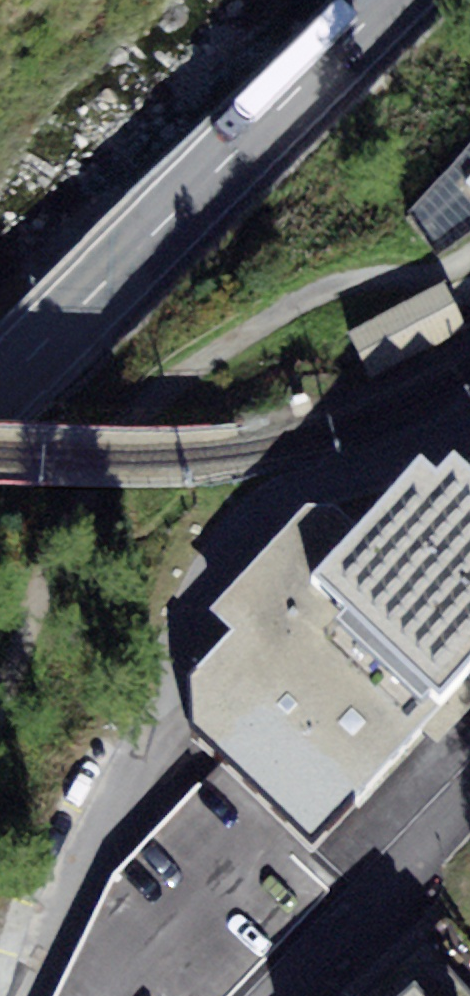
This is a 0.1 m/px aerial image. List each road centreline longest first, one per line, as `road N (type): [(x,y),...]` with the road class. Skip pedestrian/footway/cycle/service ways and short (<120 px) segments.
road 1 (residential): [(45,995),(214,566),(237,528),(279,497),(469,431)]
road 2 (track): [(0,685),(82,500),(153,401),(317,290),(360,278),(413,279),(469,259)]
road 3 (primary): [(388,0),(0,390)]
road 4 (residential): [(274,995),(469,781)]

